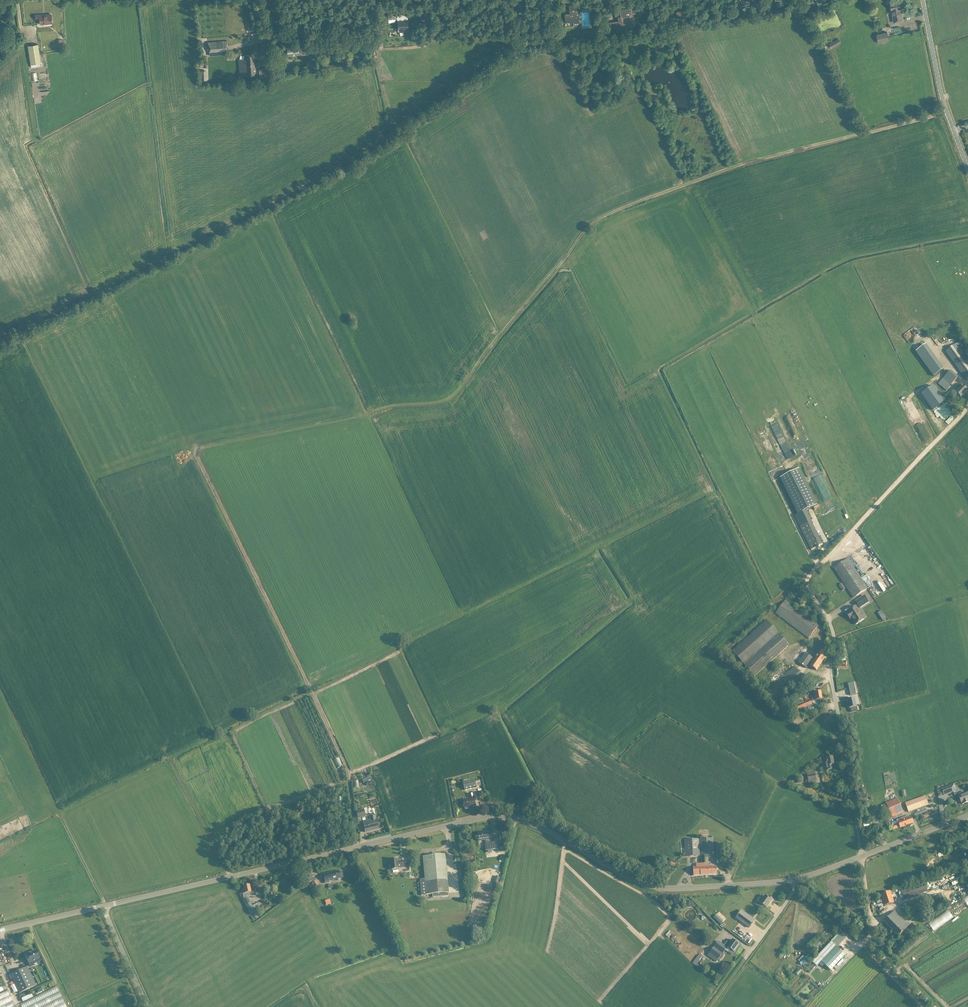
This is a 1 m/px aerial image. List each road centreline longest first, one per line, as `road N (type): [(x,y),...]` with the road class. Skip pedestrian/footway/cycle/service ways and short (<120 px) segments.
road 1 (tertiary): [(104,908),(484,821),(531,825),(647,889),(797,880),(862,857)]
road 2 (track): [(391,409),(452,402),(592,222),(758,159),(947,114)]
road 3 (unclassified): [(862,857),(833,685),(834,634),(805,586)]
road 4 (track): [(805,586),(967,411)]
road 5 (track): [(796,888),(843,918),(934,1006)]
road 6 (unclassified): [(967,172),(922,0)]
road 7 (track): [(713,1006),(797,880)]

